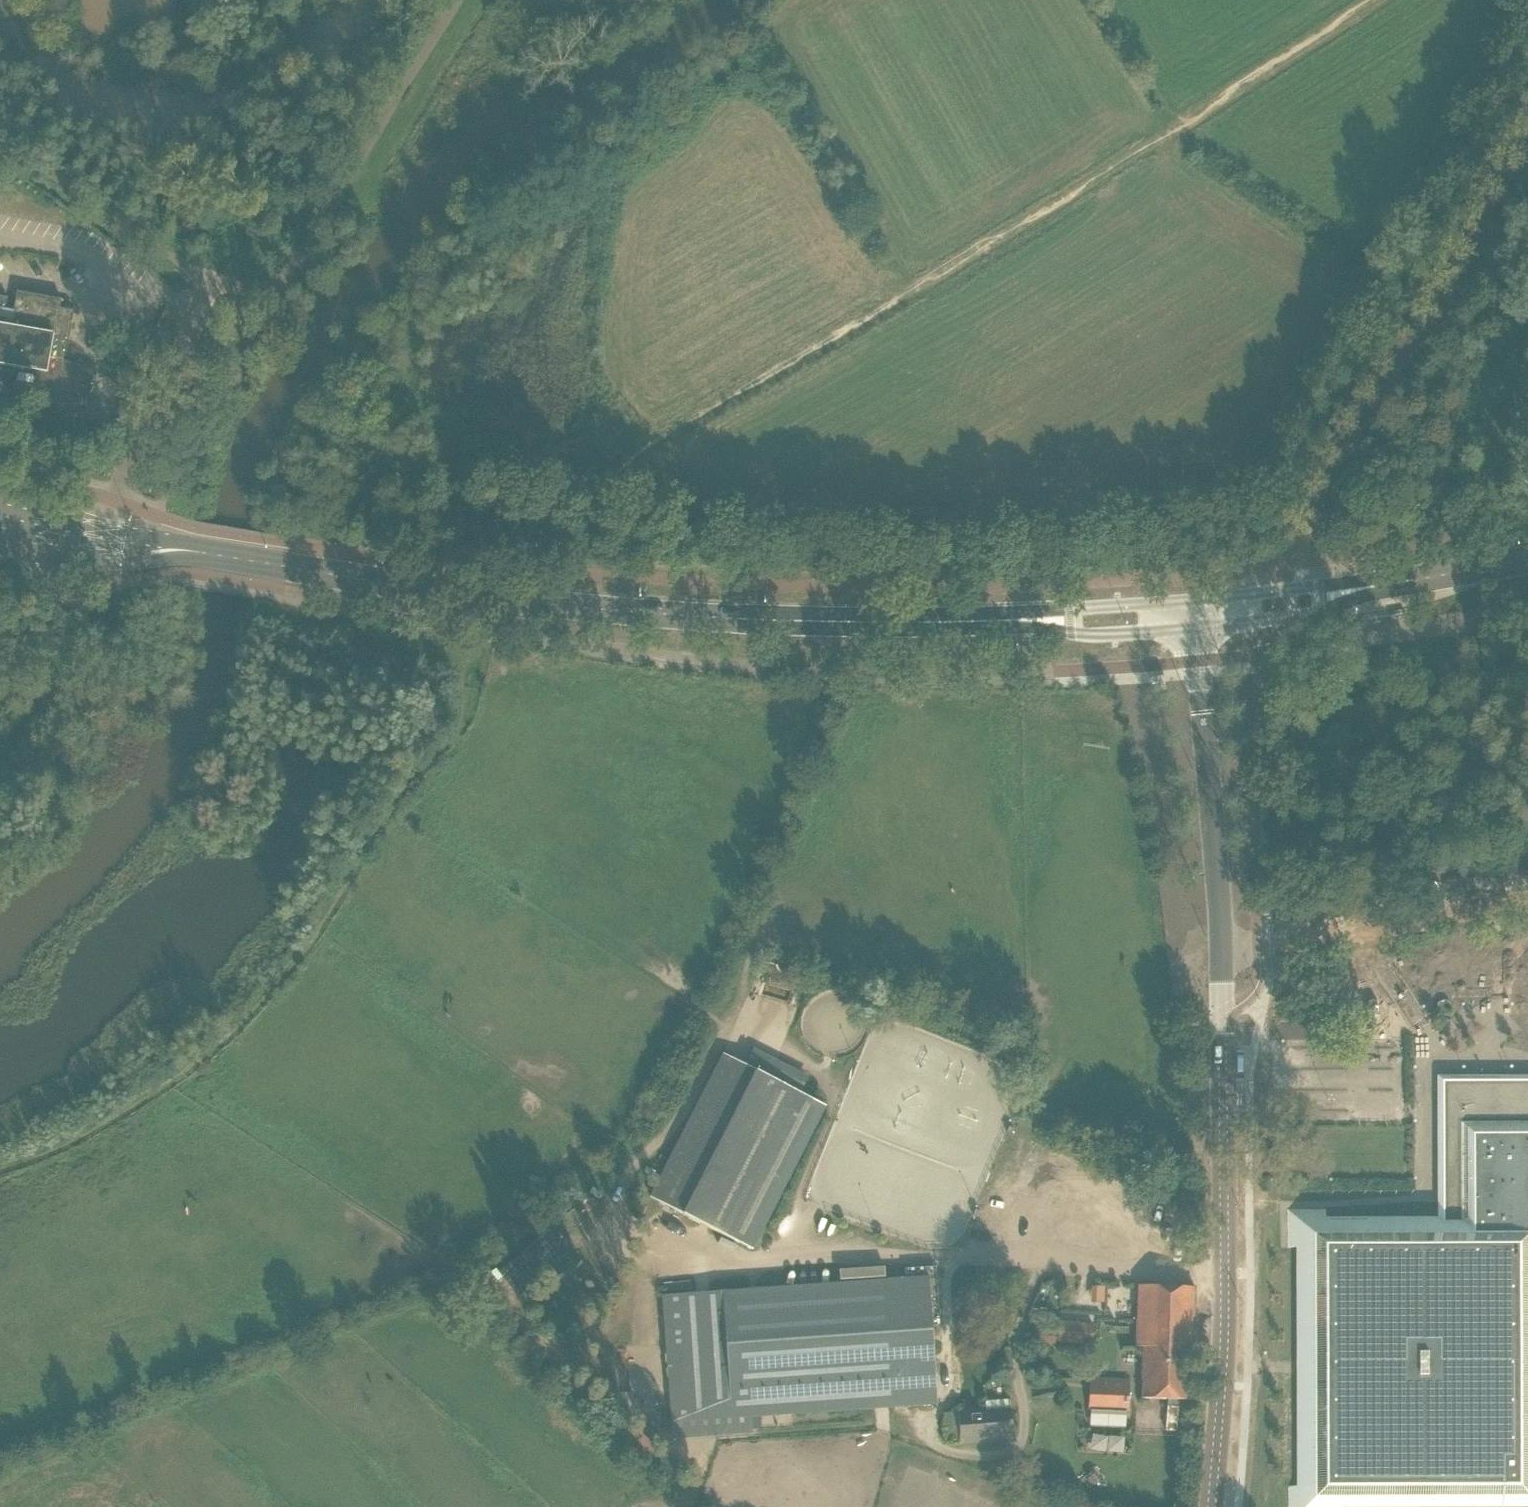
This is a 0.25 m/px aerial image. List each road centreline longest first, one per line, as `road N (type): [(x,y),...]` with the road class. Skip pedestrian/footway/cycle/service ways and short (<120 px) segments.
road 1 (track): [(1377,0),(910,293),(667,434),(504,566),(494,629)]
road 2 (secondary): [(1007,621),(674,615),(163,550)]
road 3 (track): [(494,629),(472,716),(442,741),(327,900),(285,981),(142,1107),(0,1176)]
road 4 (unclassified): [(1209,1506),(1224,1272),(1218,946)]
road 5 (unclassified): [(1218,946),(1195,625)]
road 6 (unclassified): [(1218,946),(1527,886)]
road 7 (unclassified): [(111,535),(113,503),(211,287)]
road 8 (secondary): [(1195,625),(1331,610),(1393,582)]
road 9 (secondary): [(1393,582),(1193,600)]
road 10 (secondary): [(1007,621),(1087,634),(1195,625)]
road 11 (secondary): [(1193,600),(1007,621)]
road 12 (secondary): [(0,542),(114,560),(163,550)]
road 13 (secondary): [(1393,582),(1527,556)]

